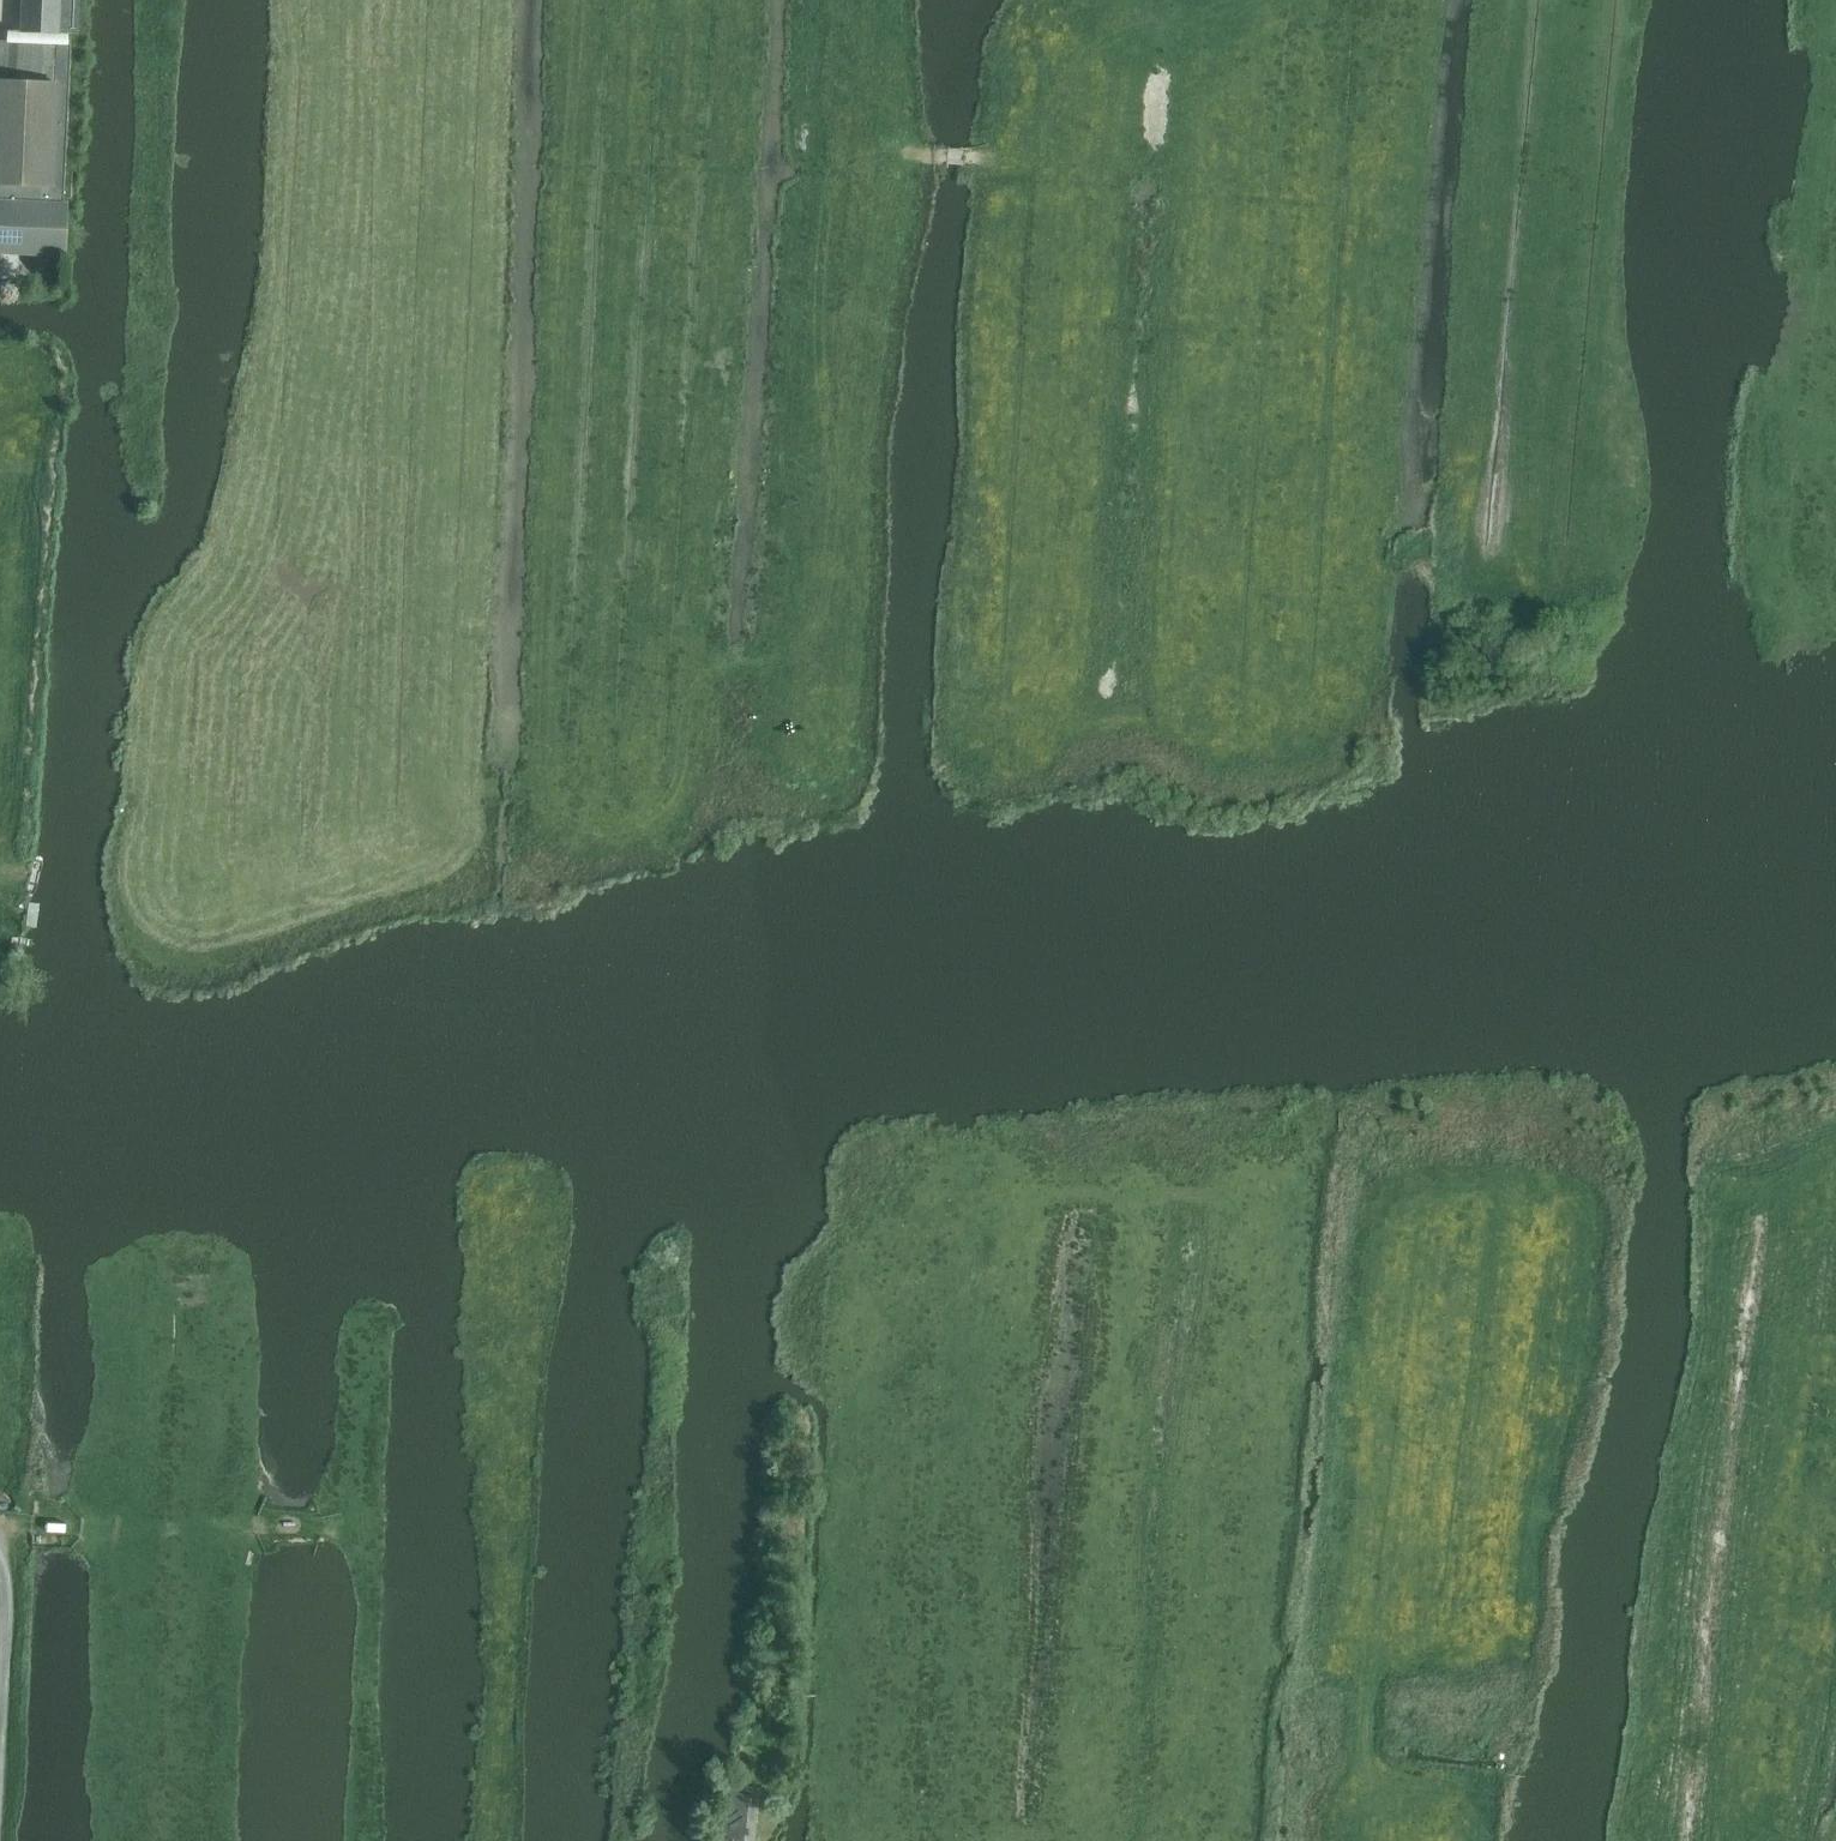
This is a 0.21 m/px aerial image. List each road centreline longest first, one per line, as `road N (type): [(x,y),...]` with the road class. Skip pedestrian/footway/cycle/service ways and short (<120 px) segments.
road 1 (track): [(0,1558),(0,1775)]

